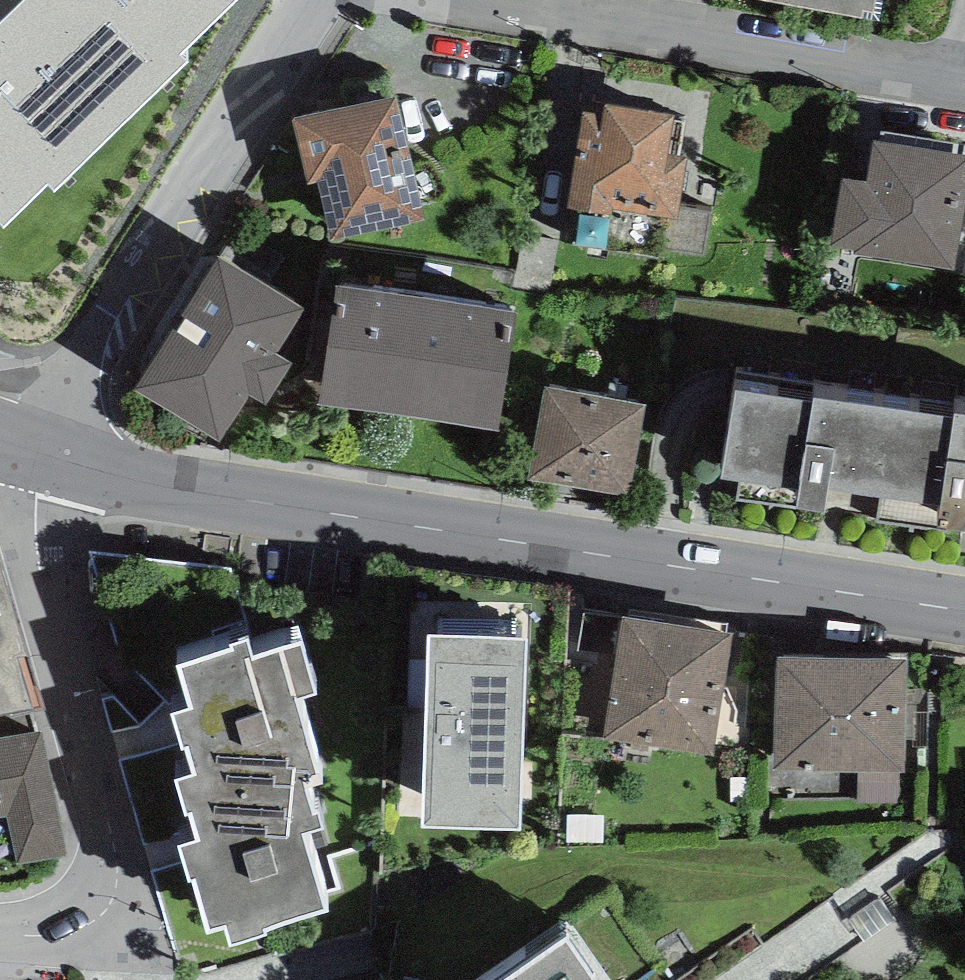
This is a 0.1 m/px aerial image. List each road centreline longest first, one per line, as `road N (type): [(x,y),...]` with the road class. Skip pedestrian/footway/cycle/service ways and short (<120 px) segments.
road 1 (tertiary): [(32,445),(204,493),(964,609)]
road 2 (residential): [(32,445),(38,568),(112,839),(114,873),(106,908),(86,927),(0,925)]
road 3 (residential): [(32,445),(305,0)]
road 4 (residential): [(964,89),(614,33),(504,0)]

